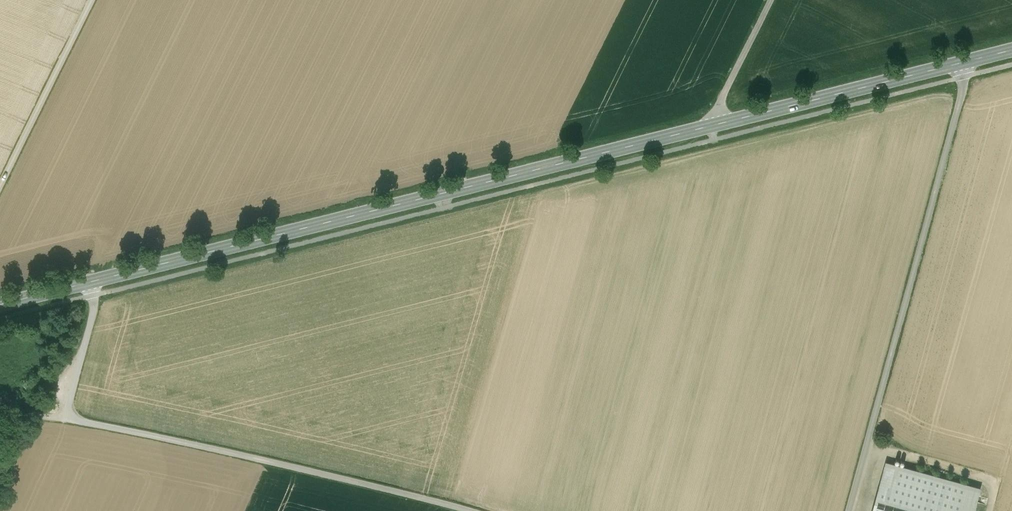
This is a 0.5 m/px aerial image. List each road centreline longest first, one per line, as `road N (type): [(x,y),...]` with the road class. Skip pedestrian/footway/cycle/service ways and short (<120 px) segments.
road 1 (secondary): [(92,282),(964,62)]
road 2 (unclassified): [(468,510),(63,420),(94,307),(92,282)]
road 3 (unclassified): [(964,62),(965,81),(849,510)]
road 4 (track): [(0,185),(91,0)]
road 5 (track): [(709,126),(772,0)]

